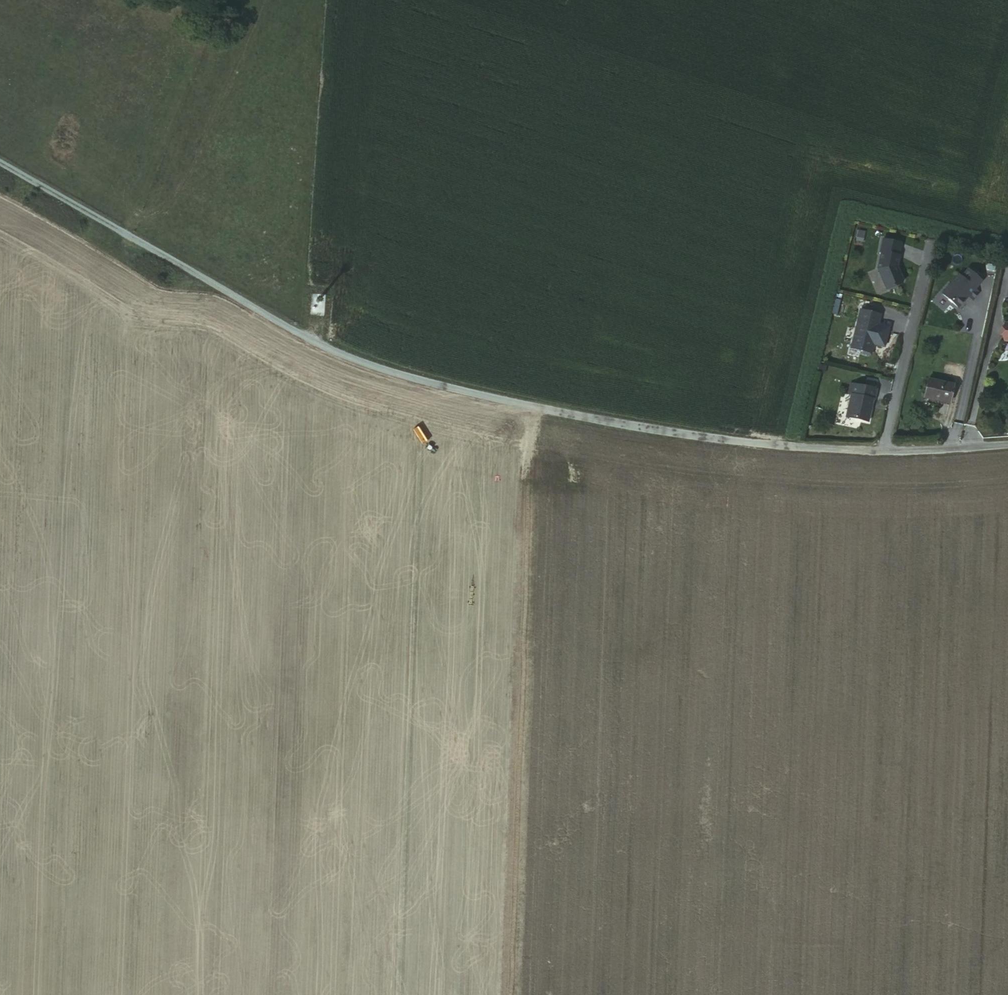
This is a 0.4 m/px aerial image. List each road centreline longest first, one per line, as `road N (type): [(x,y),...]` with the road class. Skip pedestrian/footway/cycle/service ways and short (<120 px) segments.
road 1 (unclassified): [(879,447),(638,428),(410,376),(286,326),(0,166)]
road 2 (residential): [(879,447),(922,282)]
road 3 (unclassified): [(1007,445),(879,447)]

